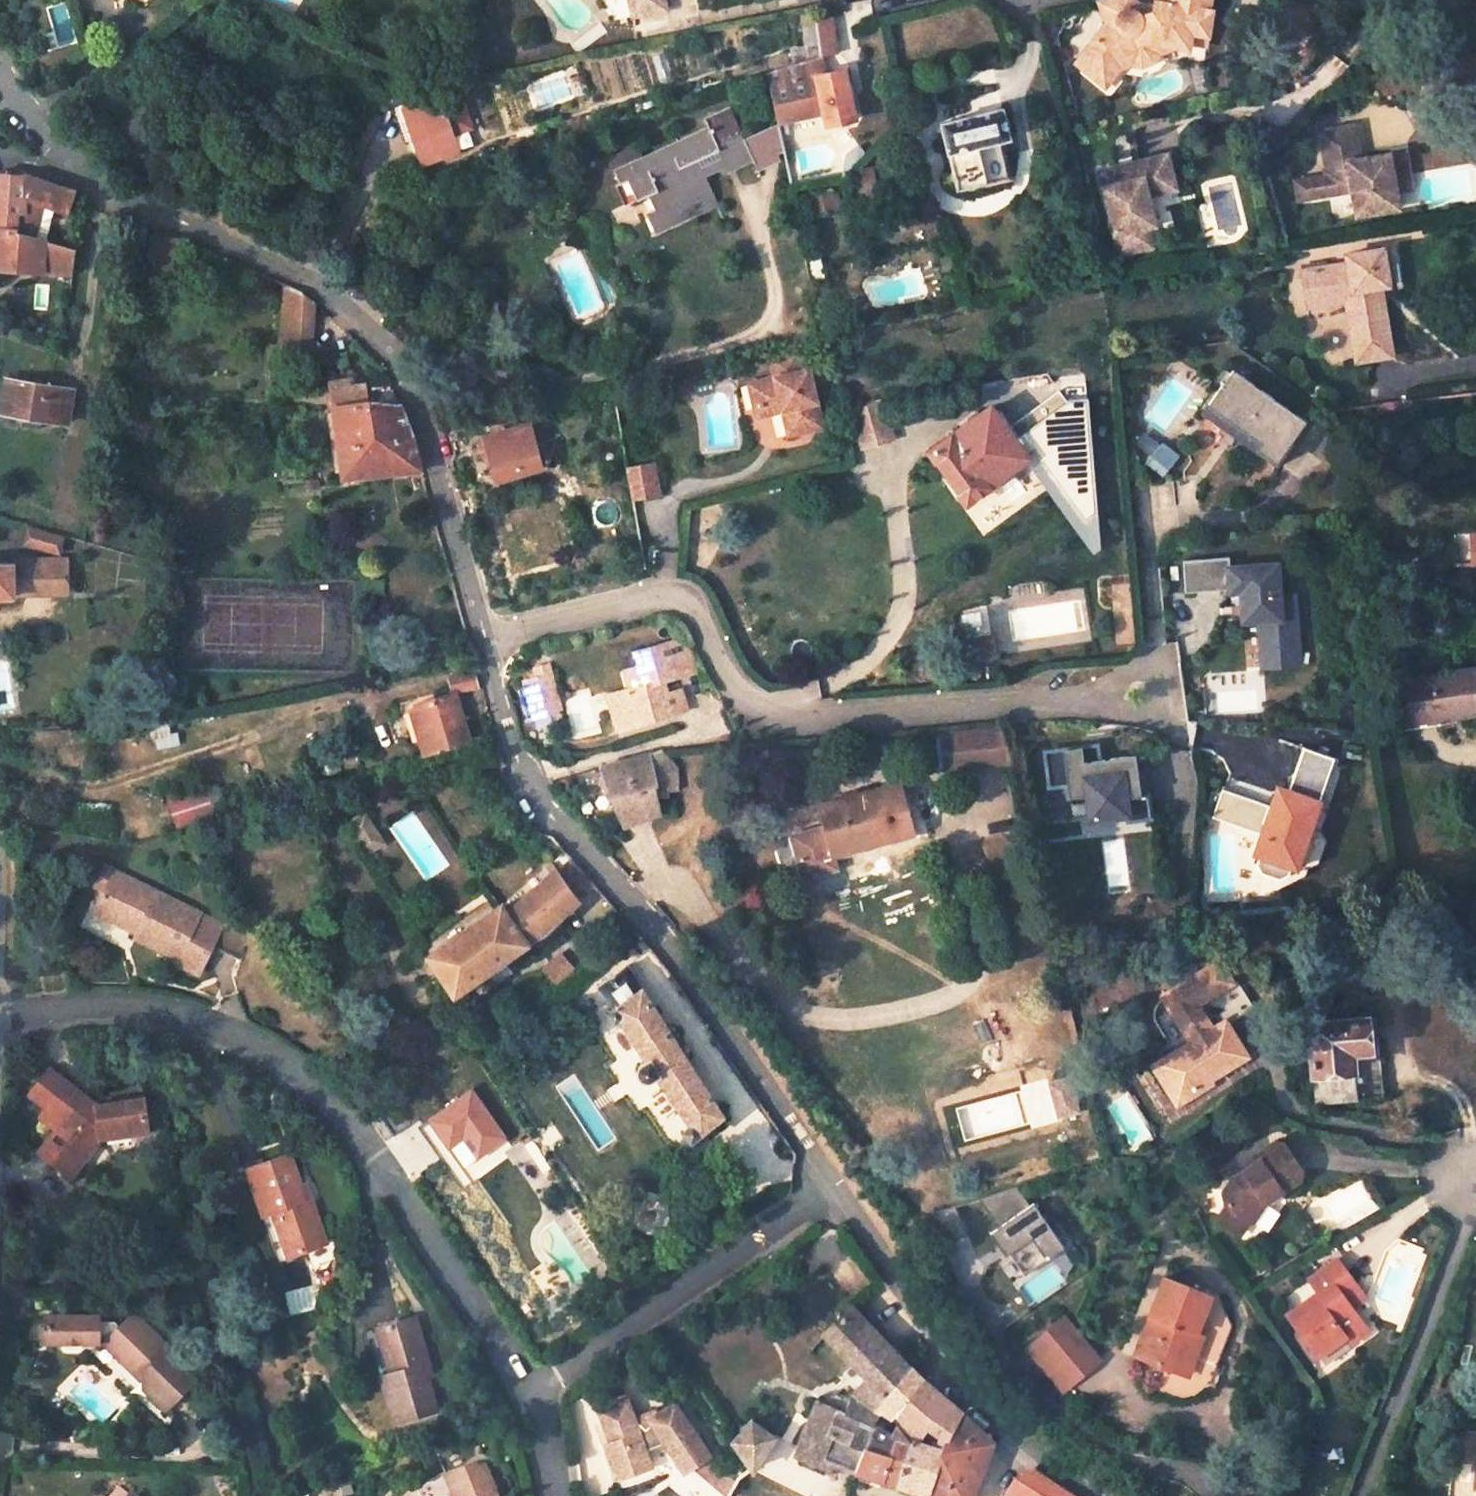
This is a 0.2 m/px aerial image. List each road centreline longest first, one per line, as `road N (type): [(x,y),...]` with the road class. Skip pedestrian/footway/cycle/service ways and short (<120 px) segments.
road 1 (residential): [(1162,692),(817,723),(756,712),(722,675),(694,612),(666,598),(485,643)]
road 2 (residential): [(0,1004),(125,1004),(244,1042),(347,1117),(524,1383)]
road 3 (residential): [(86,174),(333,290),(406,367),(485,643)]
road 4 (residential): [(485,643),(536,794),(695,982),(834,1192)]
road 5 (residential): [(834,1192),(898,1310),(1015,1438),(1086,1495)]
road 6 (residential): [(524,1383),(834,1192)]
road 7 (residential): [(1469,1180),(1458,1236),(1357,1495)]
road 8 (residential): [(0,78),(86,174)]

